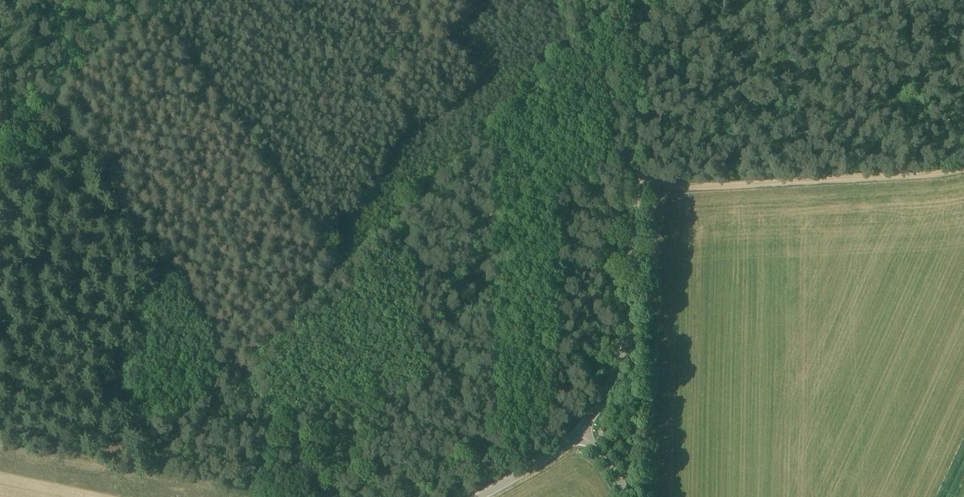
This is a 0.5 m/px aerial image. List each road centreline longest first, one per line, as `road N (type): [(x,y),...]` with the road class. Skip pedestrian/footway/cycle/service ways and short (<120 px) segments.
road 1 (unclassified): [(584,434),(632,323),(637,0)]
road 2 (track): [(636,186),(963,169)]
road 3 (track): [(330,496),(241,373)]
road 4 (track): [(144,0),(48,98)]
road 5 (unclassified): [(481,496),(584,434)]

